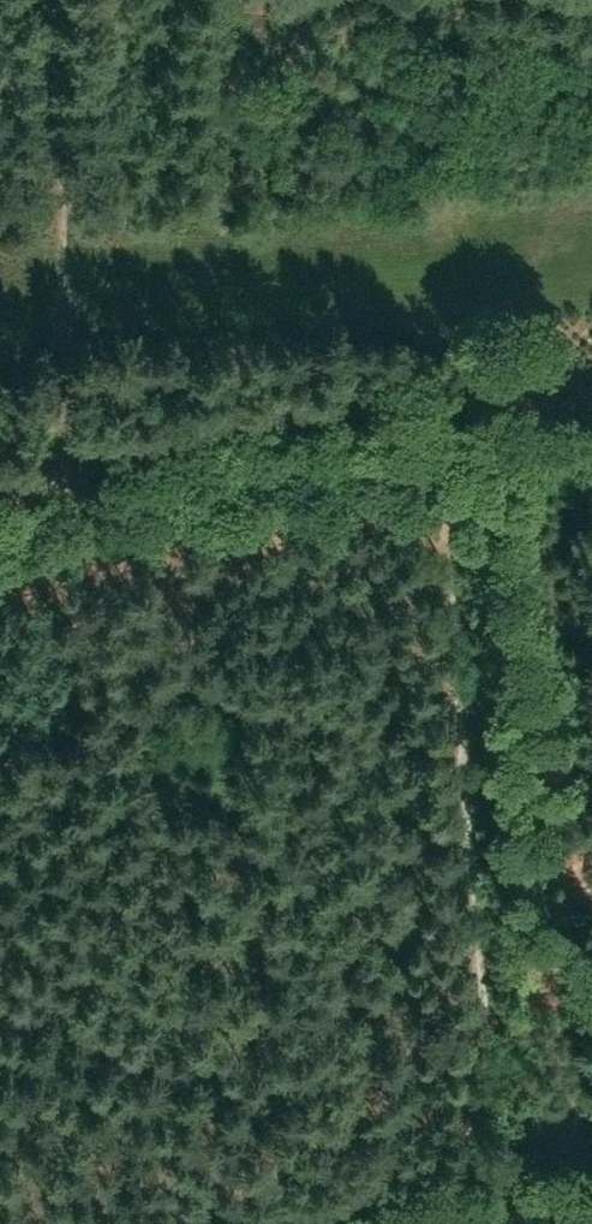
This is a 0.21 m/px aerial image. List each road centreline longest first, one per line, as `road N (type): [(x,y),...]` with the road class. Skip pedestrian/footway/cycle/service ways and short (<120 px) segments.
road 1 (track): [(433,457),(482,1223)]
road 2 (track): [(45,0),(63,529)]
road 3 (track): [(0,544),(248,486),(433,457)]
road 4 (track): [(433,457),(591,447)]

